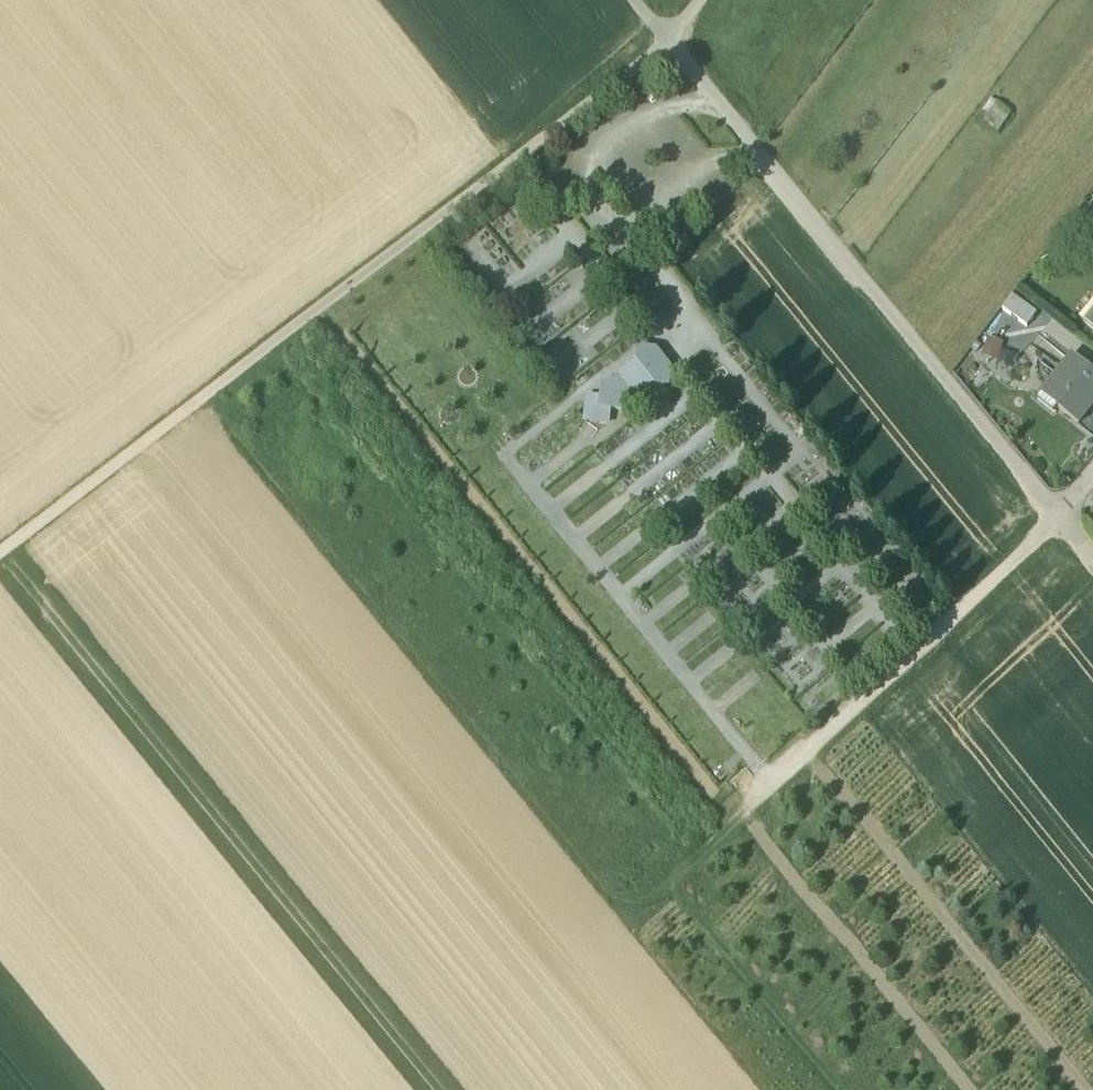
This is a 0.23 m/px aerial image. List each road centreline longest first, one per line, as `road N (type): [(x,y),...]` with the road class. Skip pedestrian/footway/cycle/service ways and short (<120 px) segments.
road 1 (track): [(698,0),(670,40),(0,550)]
road 2 (track): [(632,925),(1059,517)]

